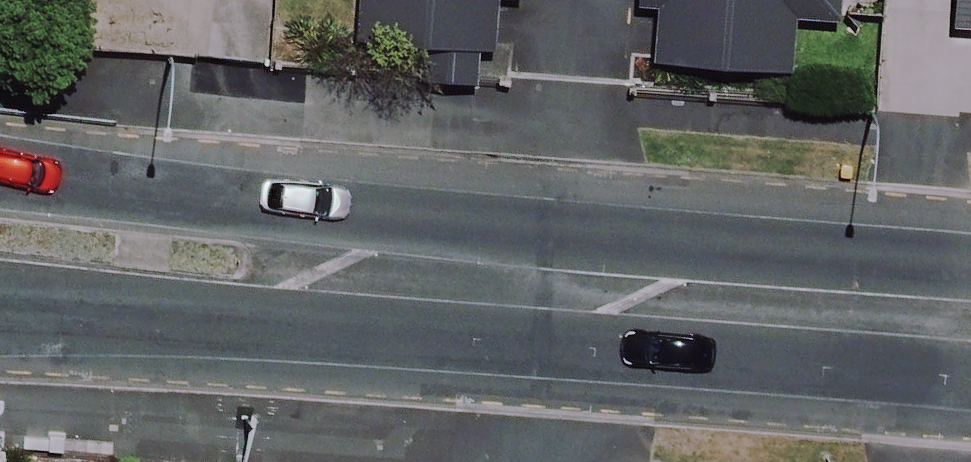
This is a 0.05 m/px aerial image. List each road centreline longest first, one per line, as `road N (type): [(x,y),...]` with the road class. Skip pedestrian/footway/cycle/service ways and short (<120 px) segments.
road 1 (secondary): [(970,319),(445,282)]
road 2 (secondary): [(0,175),(281,211),(445,282)]
road 3 (secondary): [(445,282),(247,320),(0,307)]

